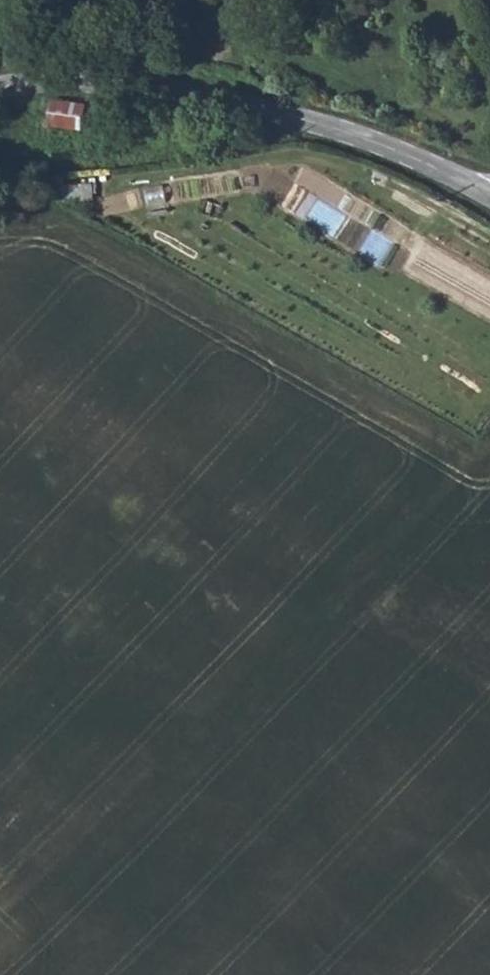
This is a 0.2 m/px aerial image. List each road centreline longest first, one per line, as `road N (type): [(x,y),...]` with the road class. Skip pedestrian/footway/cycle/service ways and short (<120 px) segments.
road 1 (unclassified): [(489,204),(403,158),(236,110),(121,89),(0,92)]

